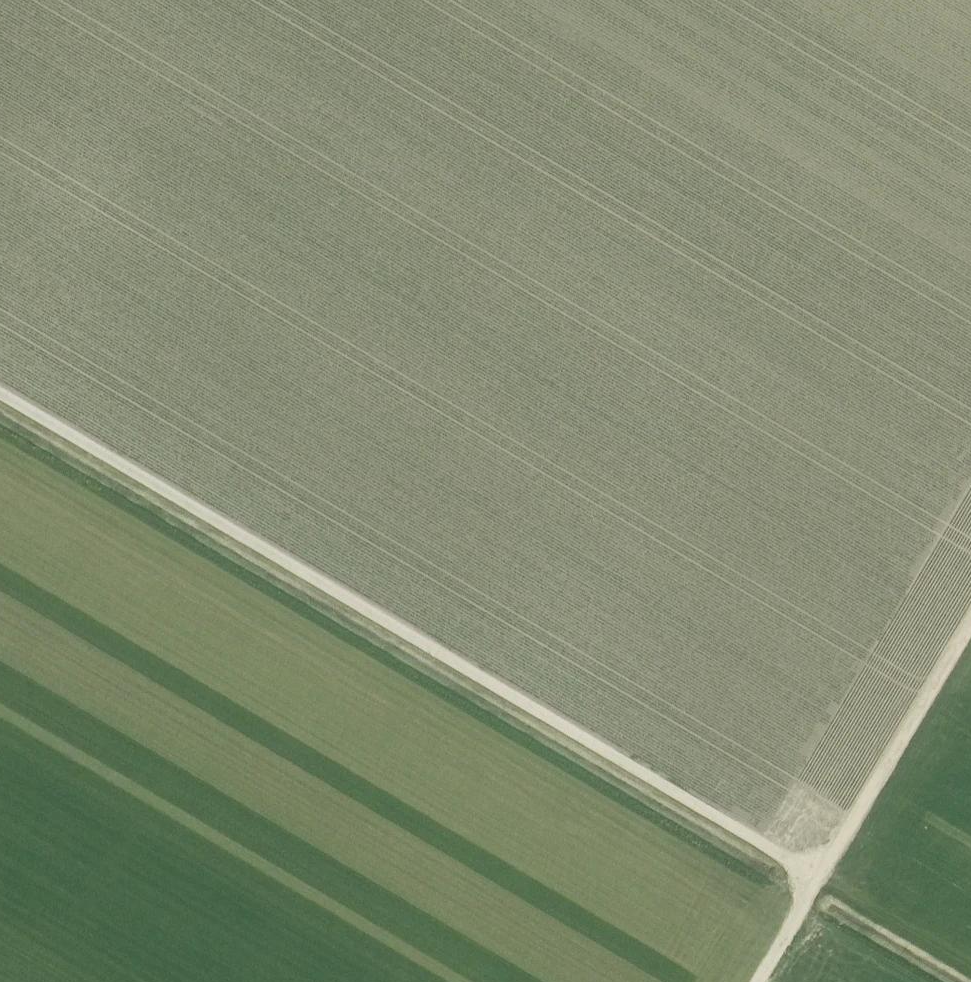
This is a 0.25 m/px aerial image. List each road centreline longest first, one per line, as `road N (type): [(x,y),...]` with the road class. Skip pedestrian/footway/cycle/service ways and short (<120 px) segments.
road 1 (track): [(0,394),(817,877)]
road 2 (track): [(970,620),(758,981)]

